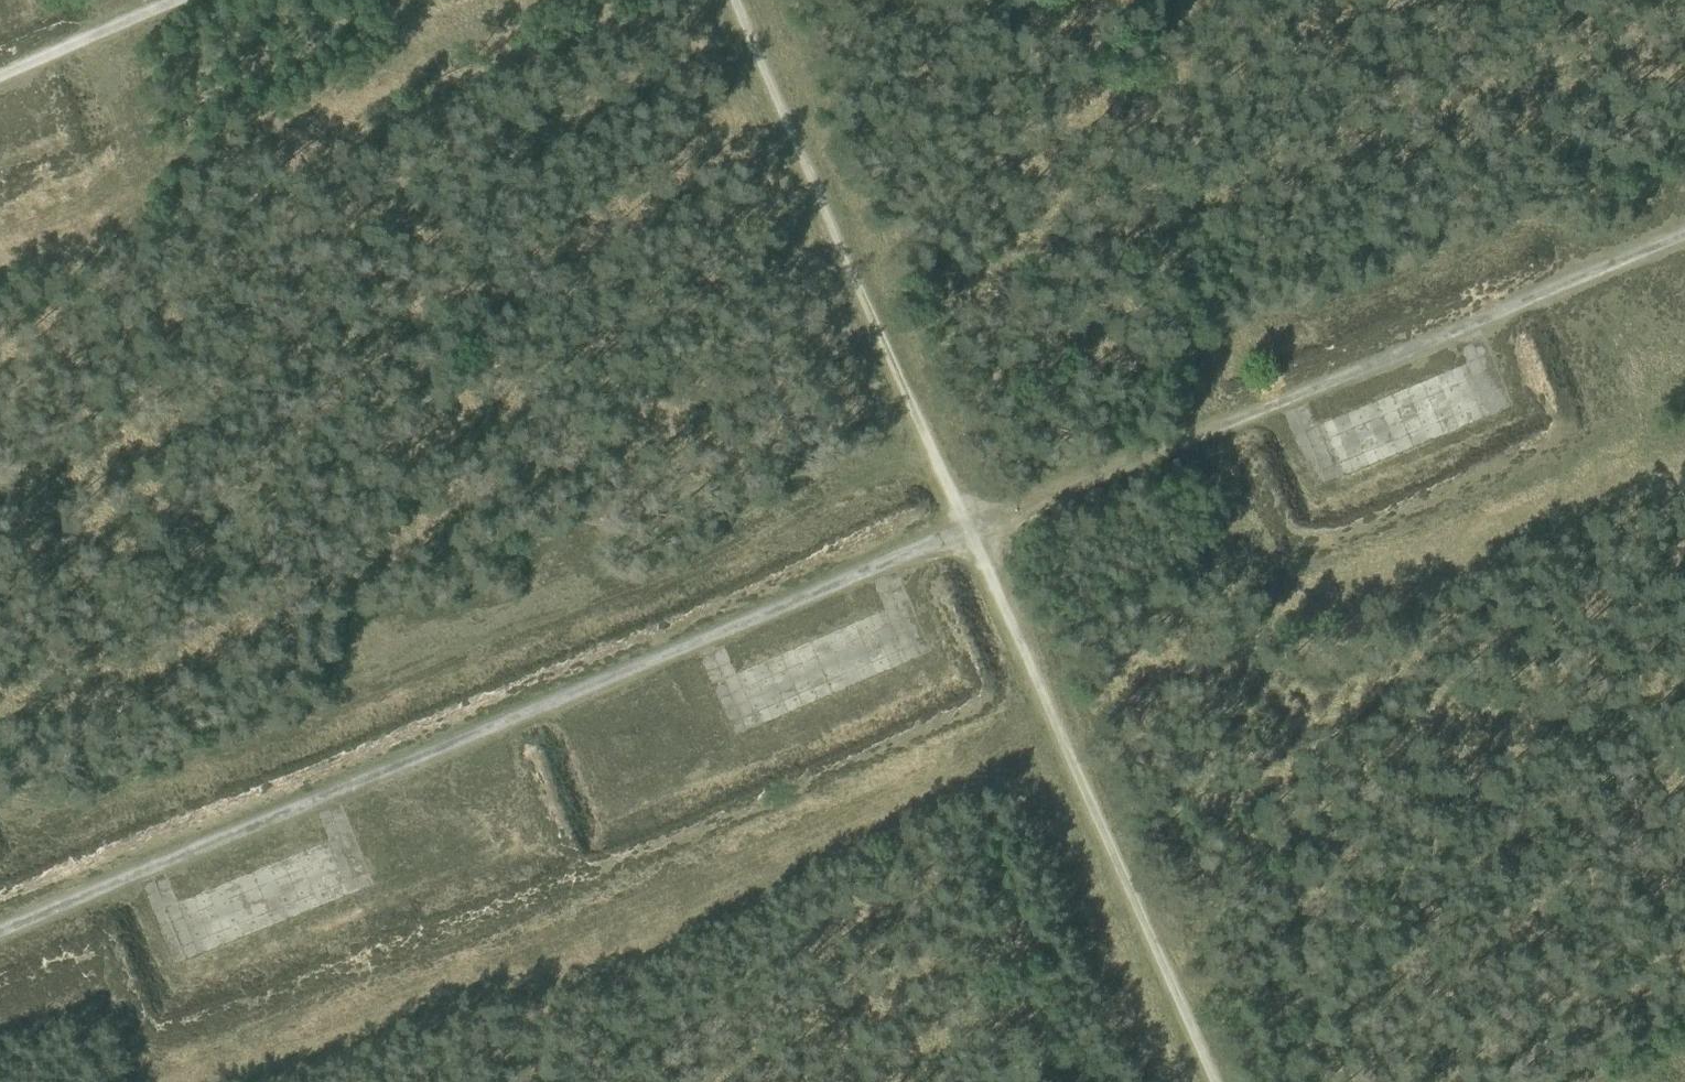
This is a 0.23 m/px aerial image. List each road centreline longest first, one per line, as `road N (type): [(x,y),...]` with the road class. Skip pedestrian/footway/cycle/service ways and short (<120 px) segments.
road 1 (track): [(1684,243),(0,940)]
road 2 (track): [(1216,1081),(727,0)]
road 3 (track): [(173,0),(0,75)]

